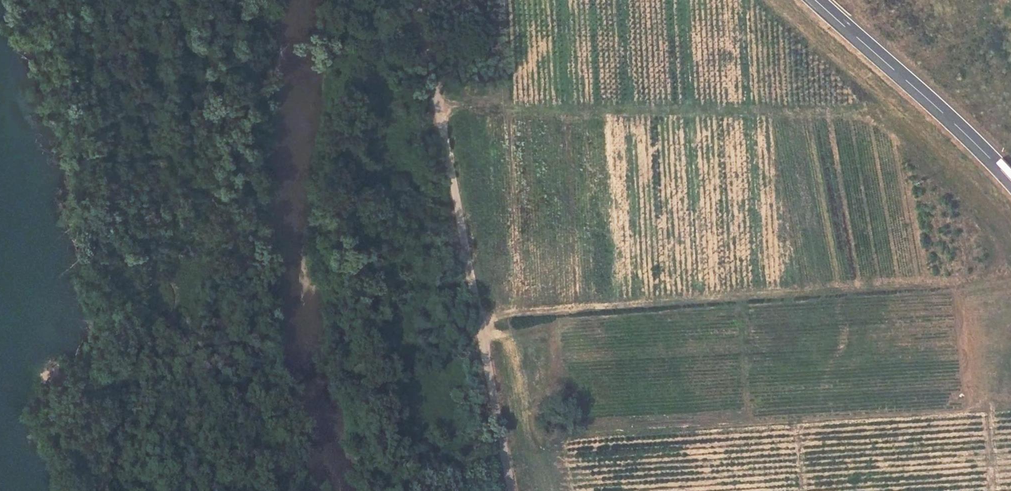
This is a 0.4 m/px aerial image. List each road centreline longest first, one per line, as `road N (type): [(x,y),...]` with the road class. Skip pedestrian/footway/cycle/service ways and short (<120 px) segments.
road 1 (track): [(380,490),(368,440),(347,431),(342,387),(356,375),(365,306),(396,220),(388,208),(386,122),(393,22),(375,0)]
road 2 (unclassified): [(418,0),(515,490)]
road 3 (motorway): [(822,0),(1010,174)]

